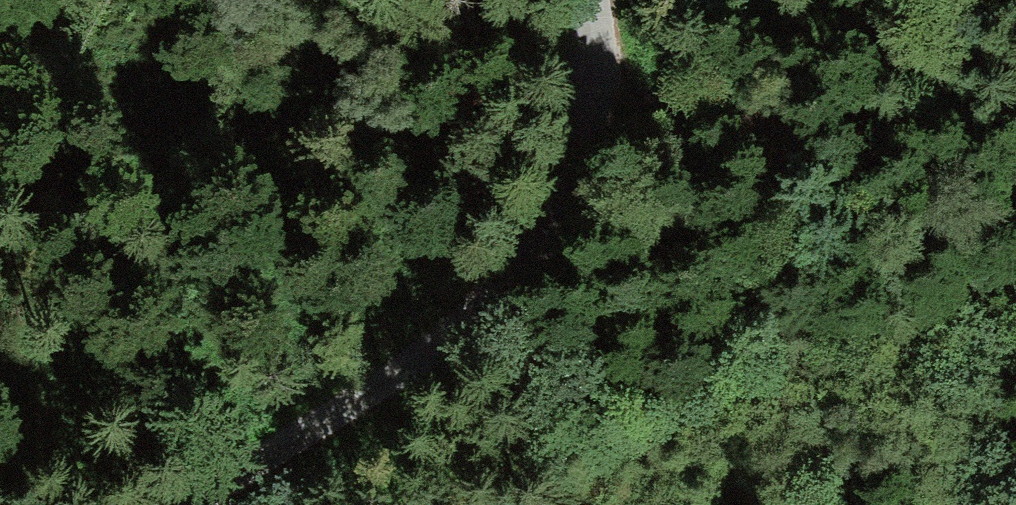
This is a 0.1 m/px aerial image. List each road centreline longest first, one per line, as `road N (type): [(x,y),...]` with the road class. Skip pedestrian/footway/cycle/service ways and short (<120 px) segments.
road 1 (unclassified): [(587,0),(593,41),(584,122),(552,206),(506,283),(441,346),(201,504)]
road 2 (track): [(835,504),(666,121),(644,94),(590,66)]
road 3 (track): [(261,464),(165,453),(83,456),(0,473)]

